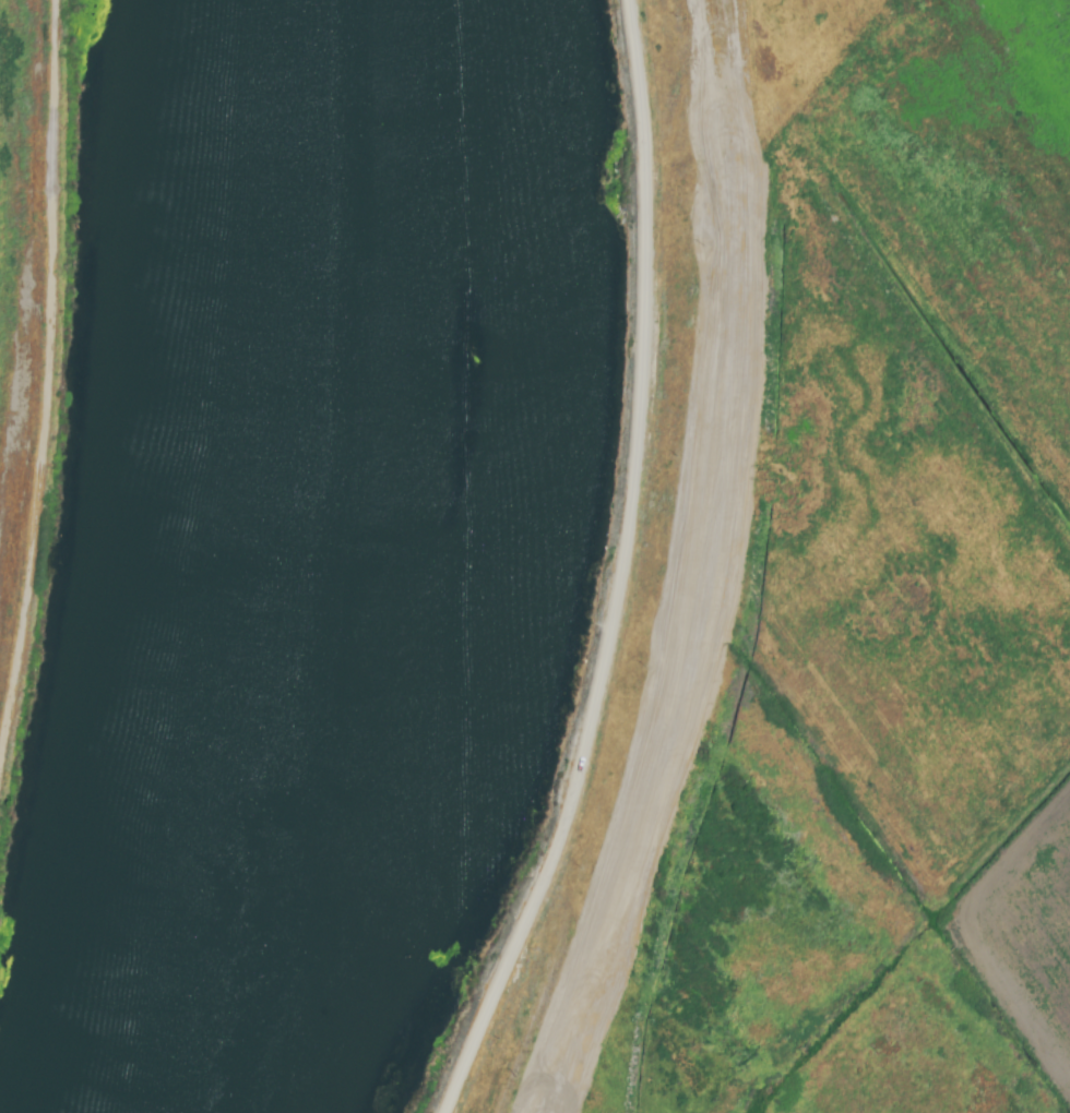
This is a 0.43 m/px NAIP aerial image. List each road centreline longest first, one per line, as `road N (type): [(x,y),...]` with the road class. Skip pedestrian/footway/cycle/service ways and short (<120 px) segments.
road 1 (residential): [(630,0),(650,172),(646,347),(622,601),(578,780),(443,1112)]

